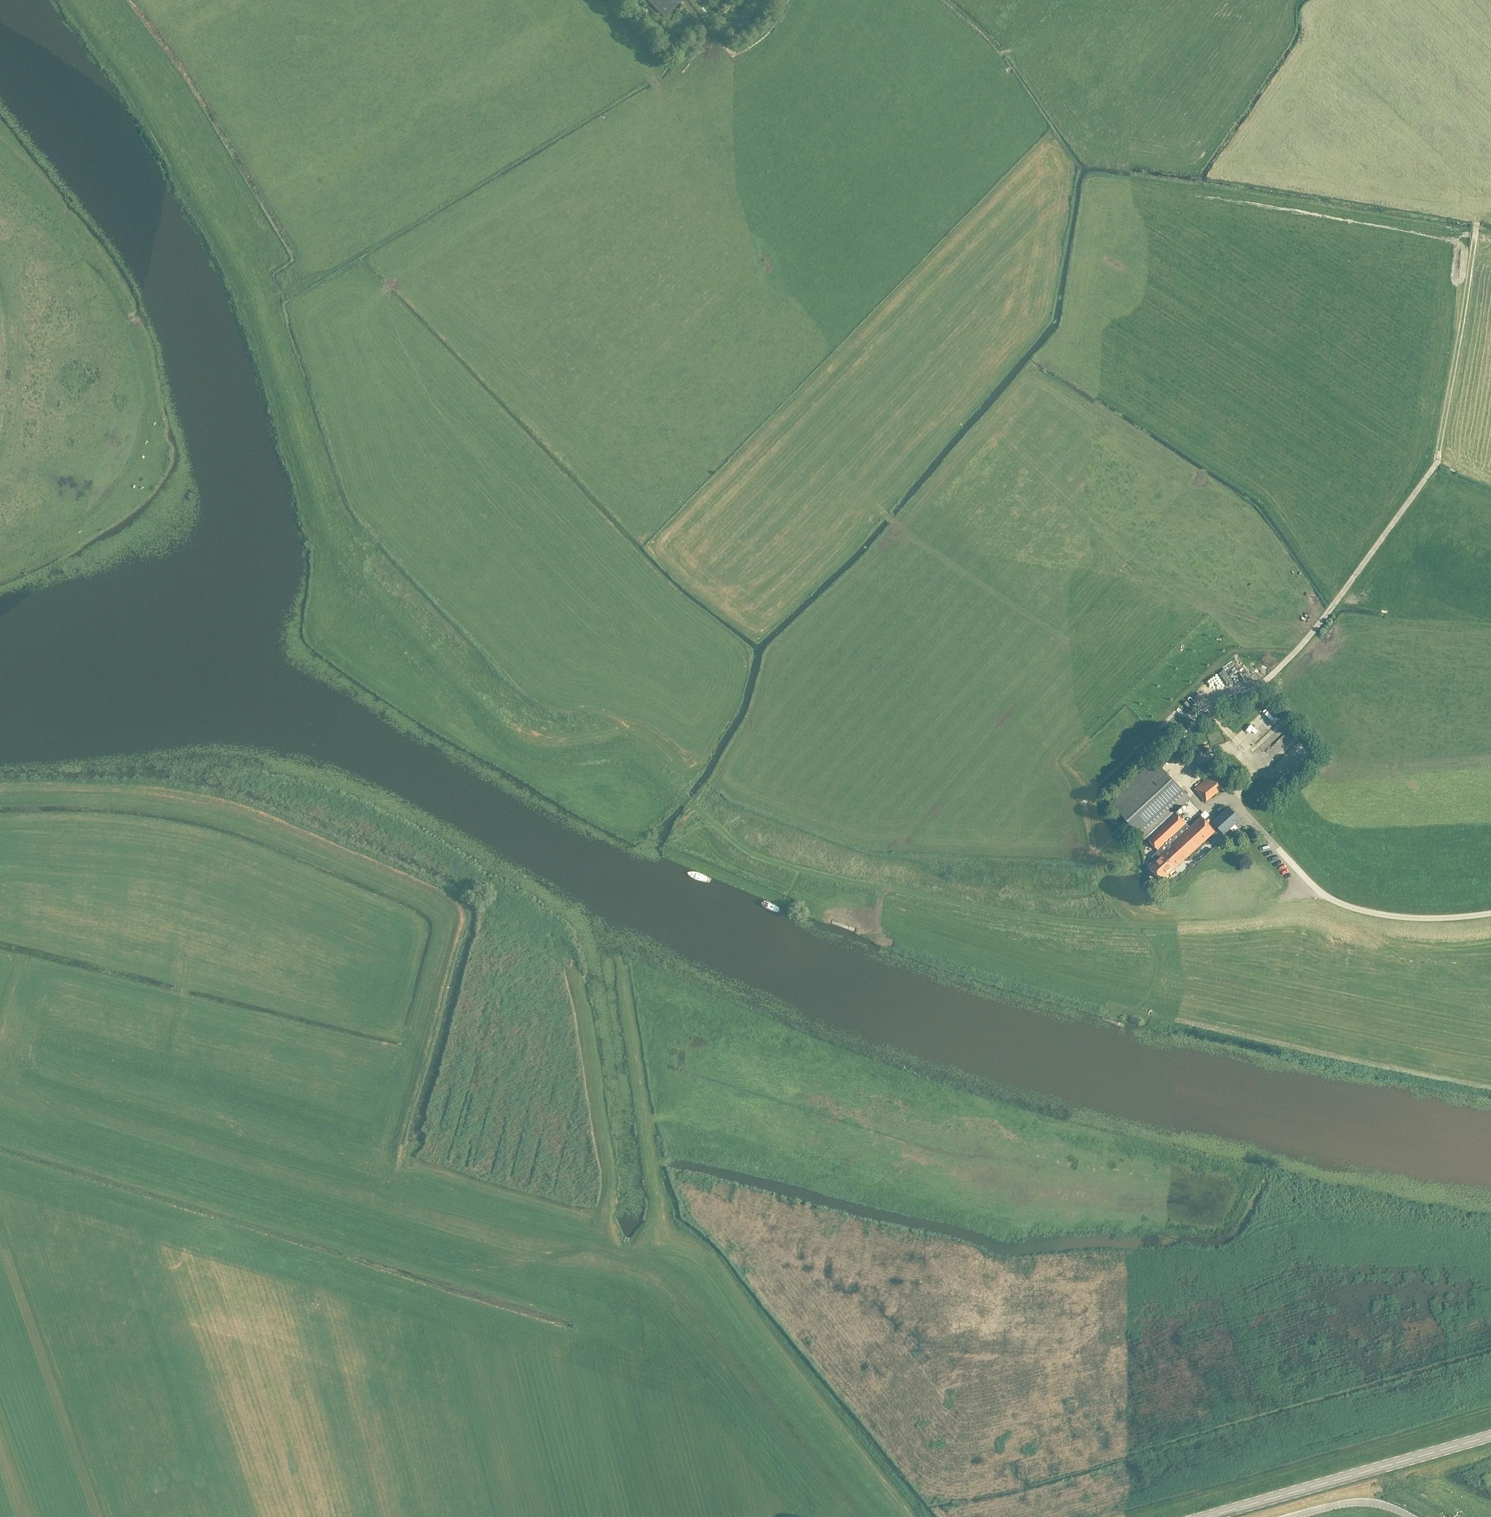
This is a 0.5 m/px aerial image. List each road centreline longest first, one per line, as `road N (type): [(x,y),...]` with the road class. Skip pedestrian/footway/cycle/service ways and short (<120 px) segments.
road 1 (track): [(880,1516),(700,1296),(647,1258),(0,1072)]
road 2 (secondary): [(1203,1516),(1490,1433)]
road 3 (unclassified): [(1490,913),(1419,918),(1342,905)]
road 4 (unclassified): [(1291,1516),(1363,1502),(1411,1516)]

